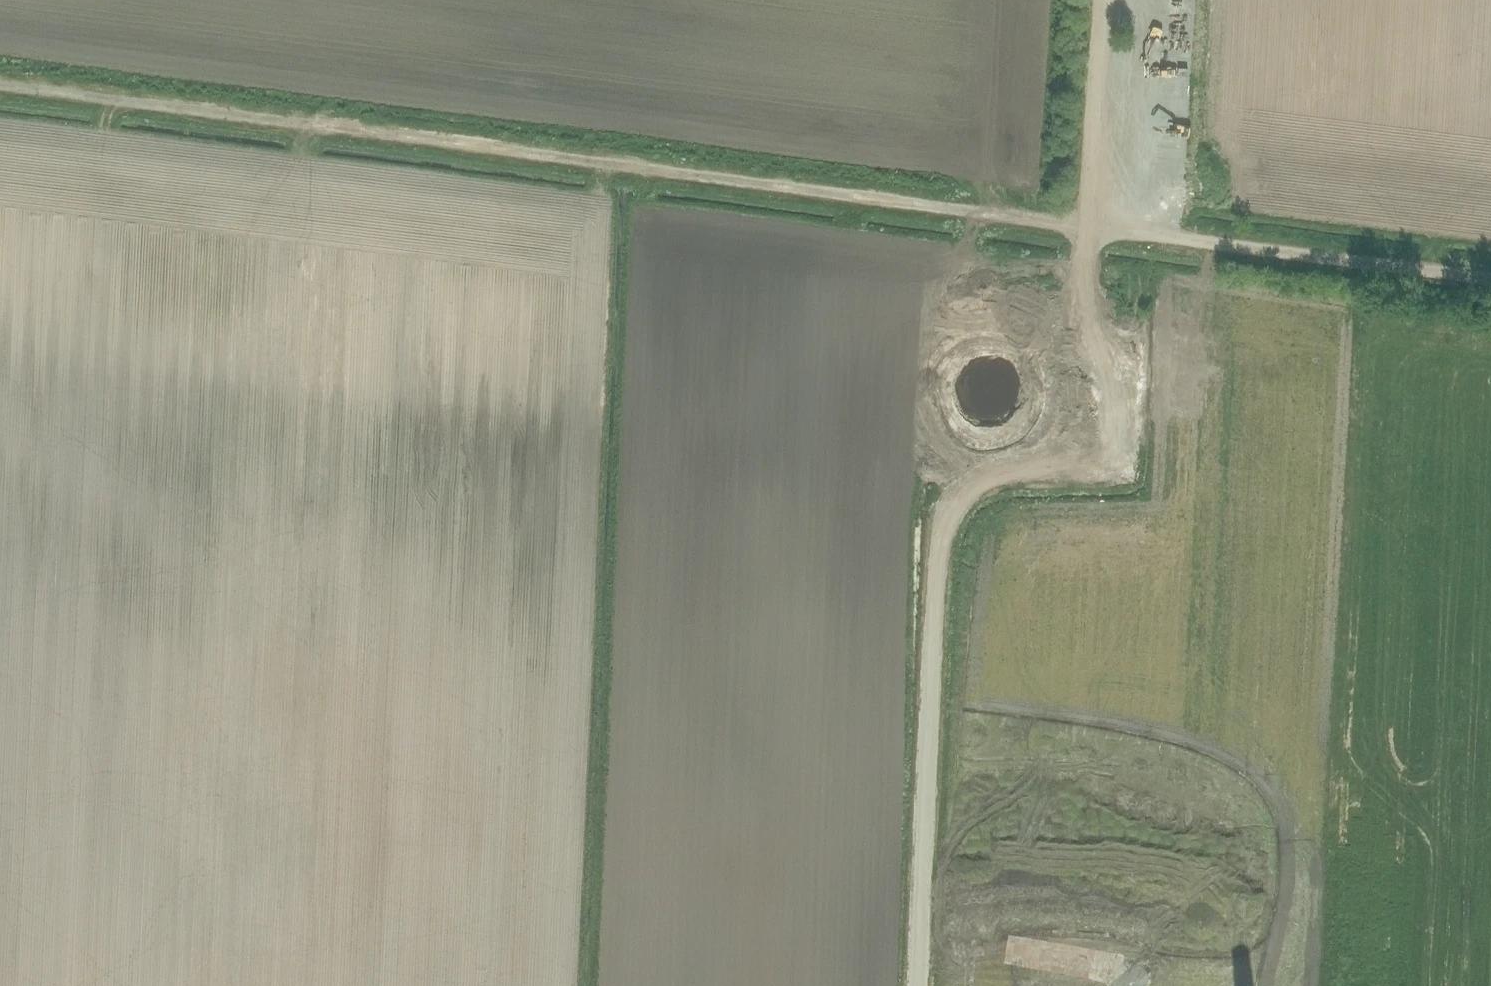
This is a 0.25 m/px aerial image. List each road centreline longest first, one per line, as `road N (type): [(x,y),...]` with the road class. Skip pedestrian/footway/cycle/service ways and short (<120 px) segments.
road 1 (unclassified): [(1490,275),(0,90)]
road 2 (track): [(1108,0),(1097,224),(1081,333),(1051,406),(942,501),(920,985)]

